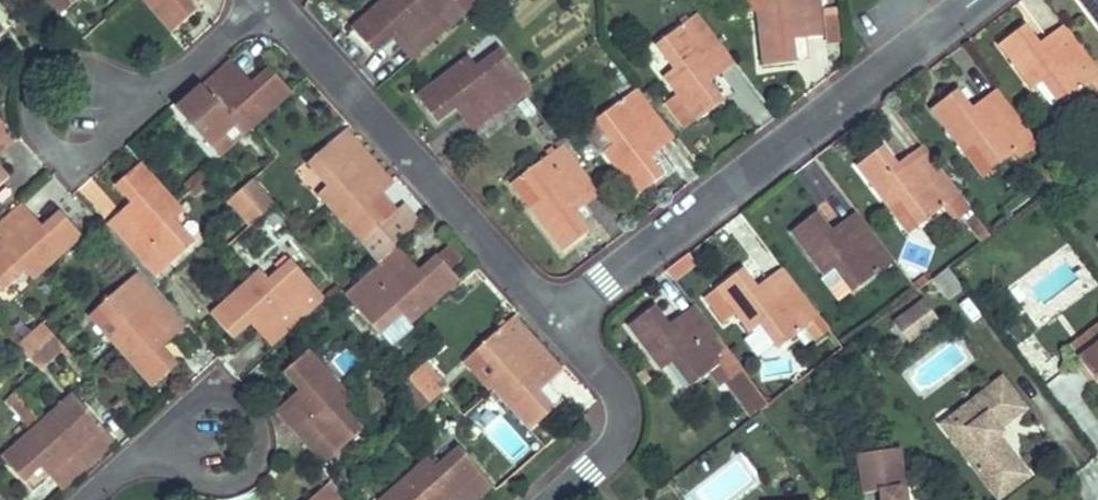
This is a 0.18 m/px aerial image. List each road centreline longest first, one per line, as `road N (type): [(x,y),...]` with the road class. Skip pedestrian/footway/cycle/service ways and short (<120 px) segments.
road 1 (residential): [(559,318),(977,0)]
road 2 (residential): [(267,4),(559,318)]
road 3 (residential): [(135,451),(216,380),(253,409),(254,455),(223,475)]
road 4 (residential): [(122,133),(62,187),(26,140),(35,96),(84,92)]
road 5 (residential): [(559,318),(614,386),(622,411),(619,439),(560,499)]
road 6 (residential): [(267,4),(122,133)]

